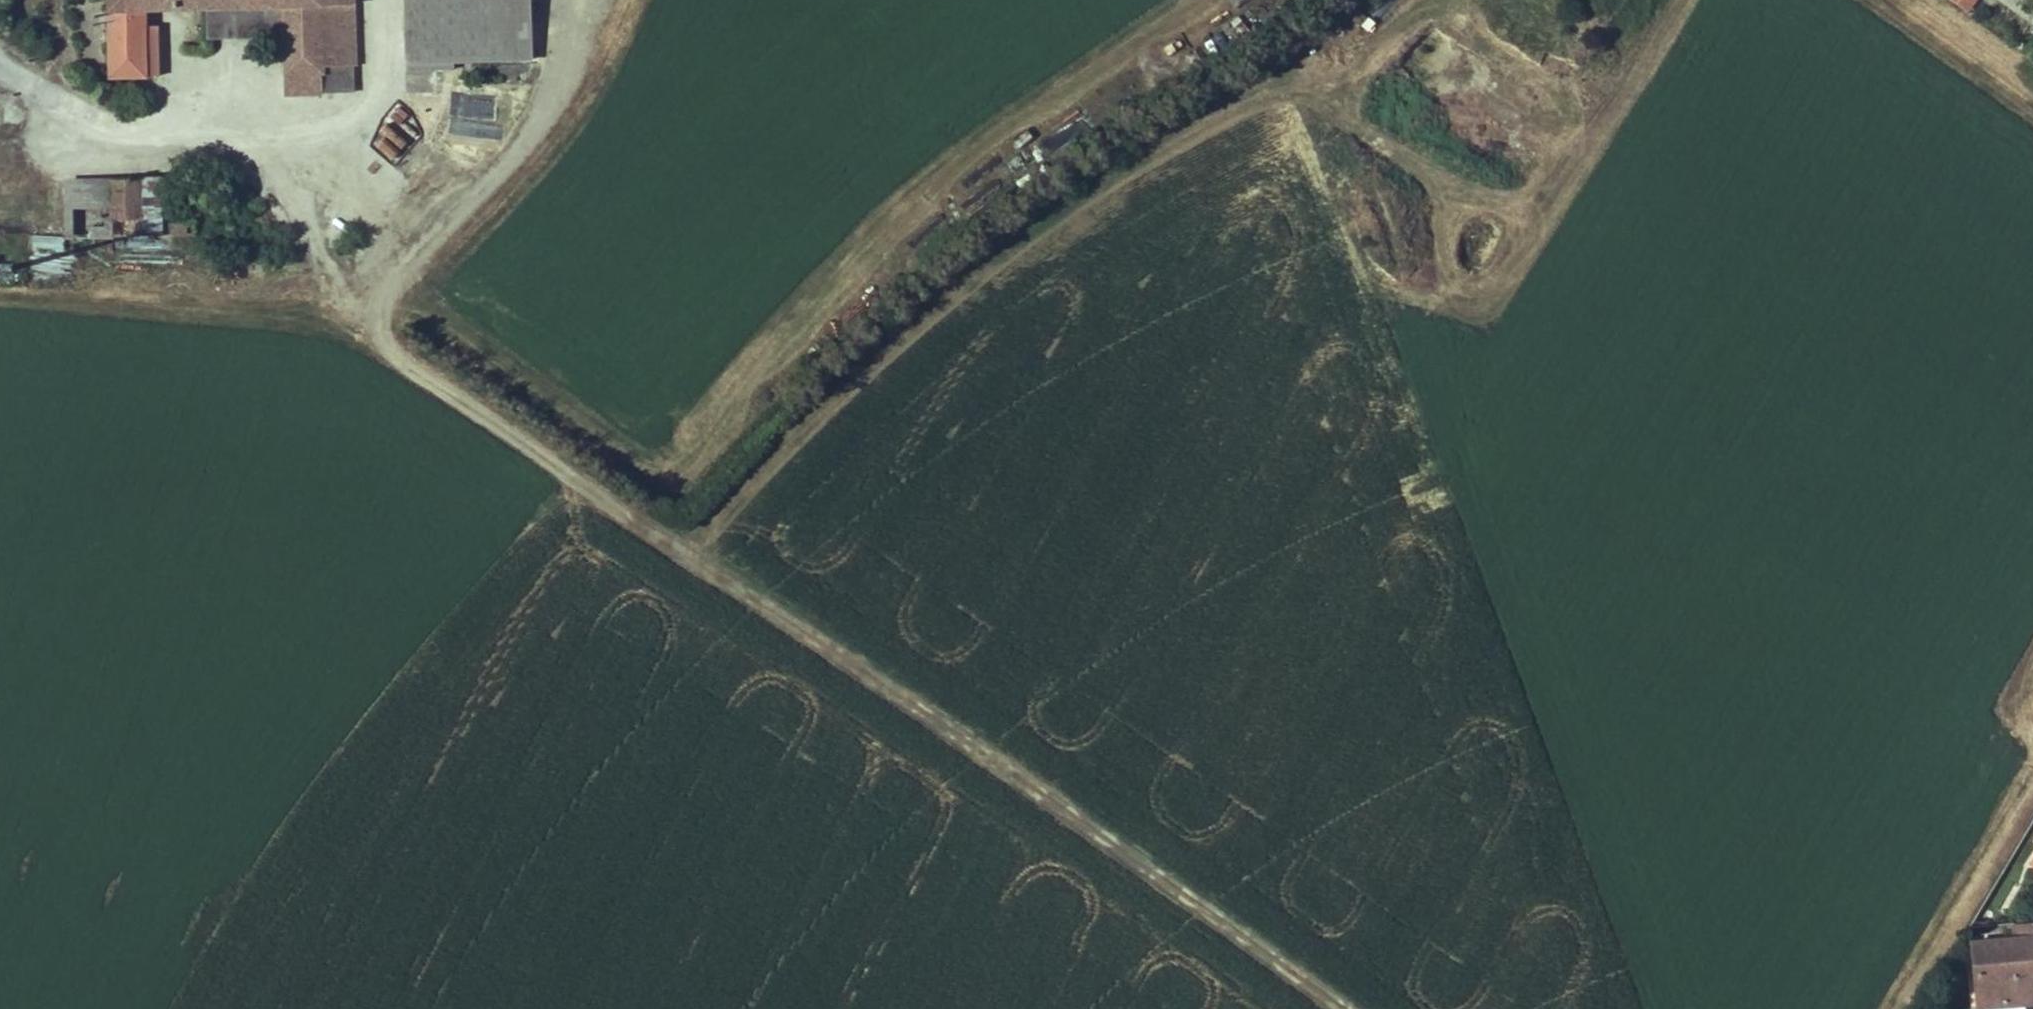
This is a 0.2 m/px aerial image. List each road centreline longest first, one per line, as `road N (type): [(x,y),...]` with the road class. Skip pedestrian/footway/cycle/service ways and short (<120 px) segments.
road 1 (track): [(0,47),(58,107),(236,125),(299,197),(362,332),(877,668),(1352,1008)]

